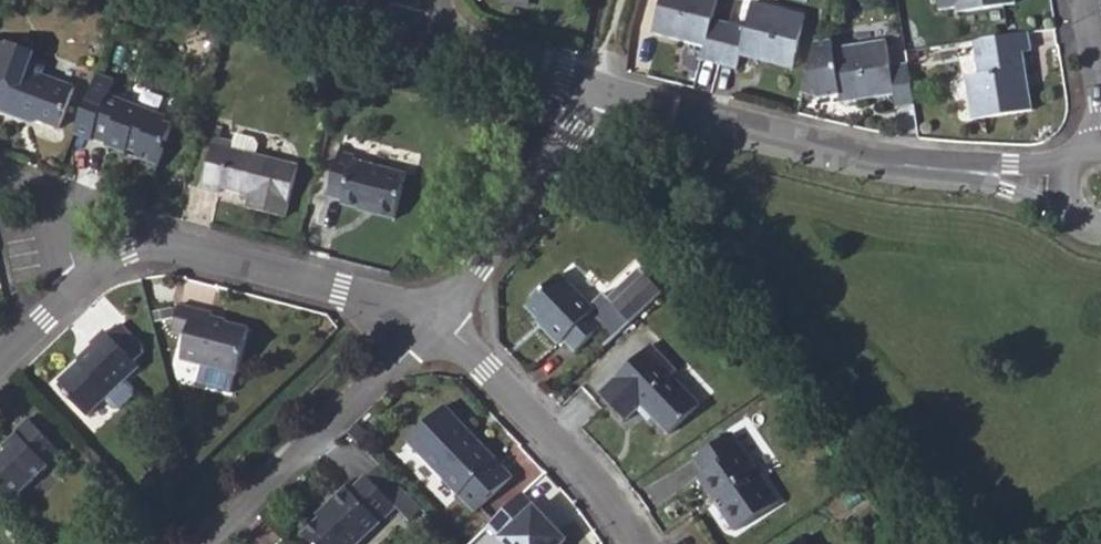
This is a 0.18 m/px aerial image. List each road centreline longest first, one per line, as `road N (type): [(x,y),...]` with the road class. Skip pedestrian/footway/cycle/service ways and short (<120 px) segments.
road 1 (residential): [(1065,187),(723,131),(600,93)]
road 2 (residential): [(433,319),(251,263),(149,244),(85,275)]
road 3 (residential): [(213,543),(433,319)]
road 4 (residential): [(629,543),(546,436),(455,332),(433,319)]
road 5 (residential): [(600,93),(433,319)]
road 6 (residential): [(600,93),(424,32)]
road 7 (residential): [(0,168),(30,180),(85,275)]
road 8 (residential): [(85,275),(0,360)]

